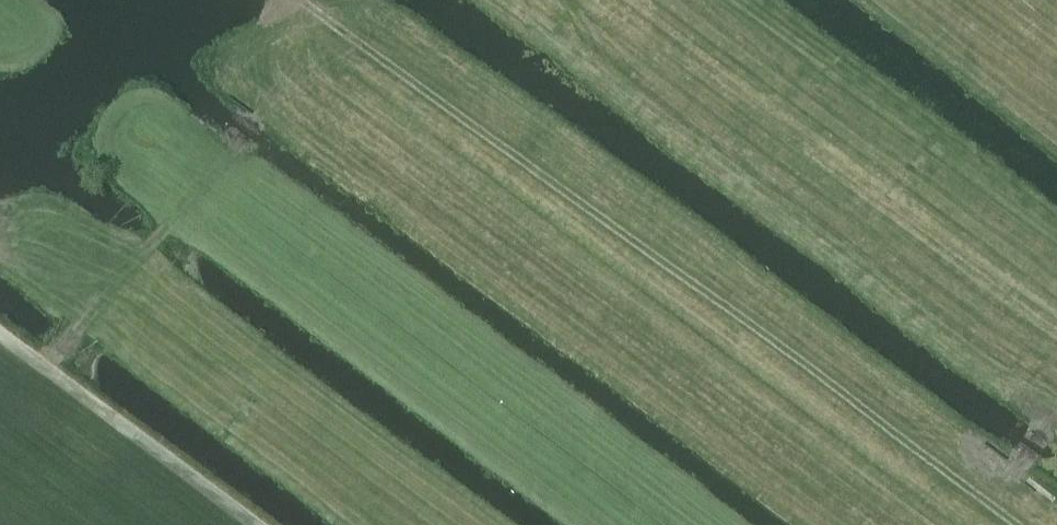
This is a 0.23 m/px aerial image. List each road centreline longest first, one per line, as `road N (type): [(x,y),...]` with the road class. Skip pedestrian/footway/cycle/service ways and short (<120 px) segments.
road 1 (track): [(0,332),(256,524)]

